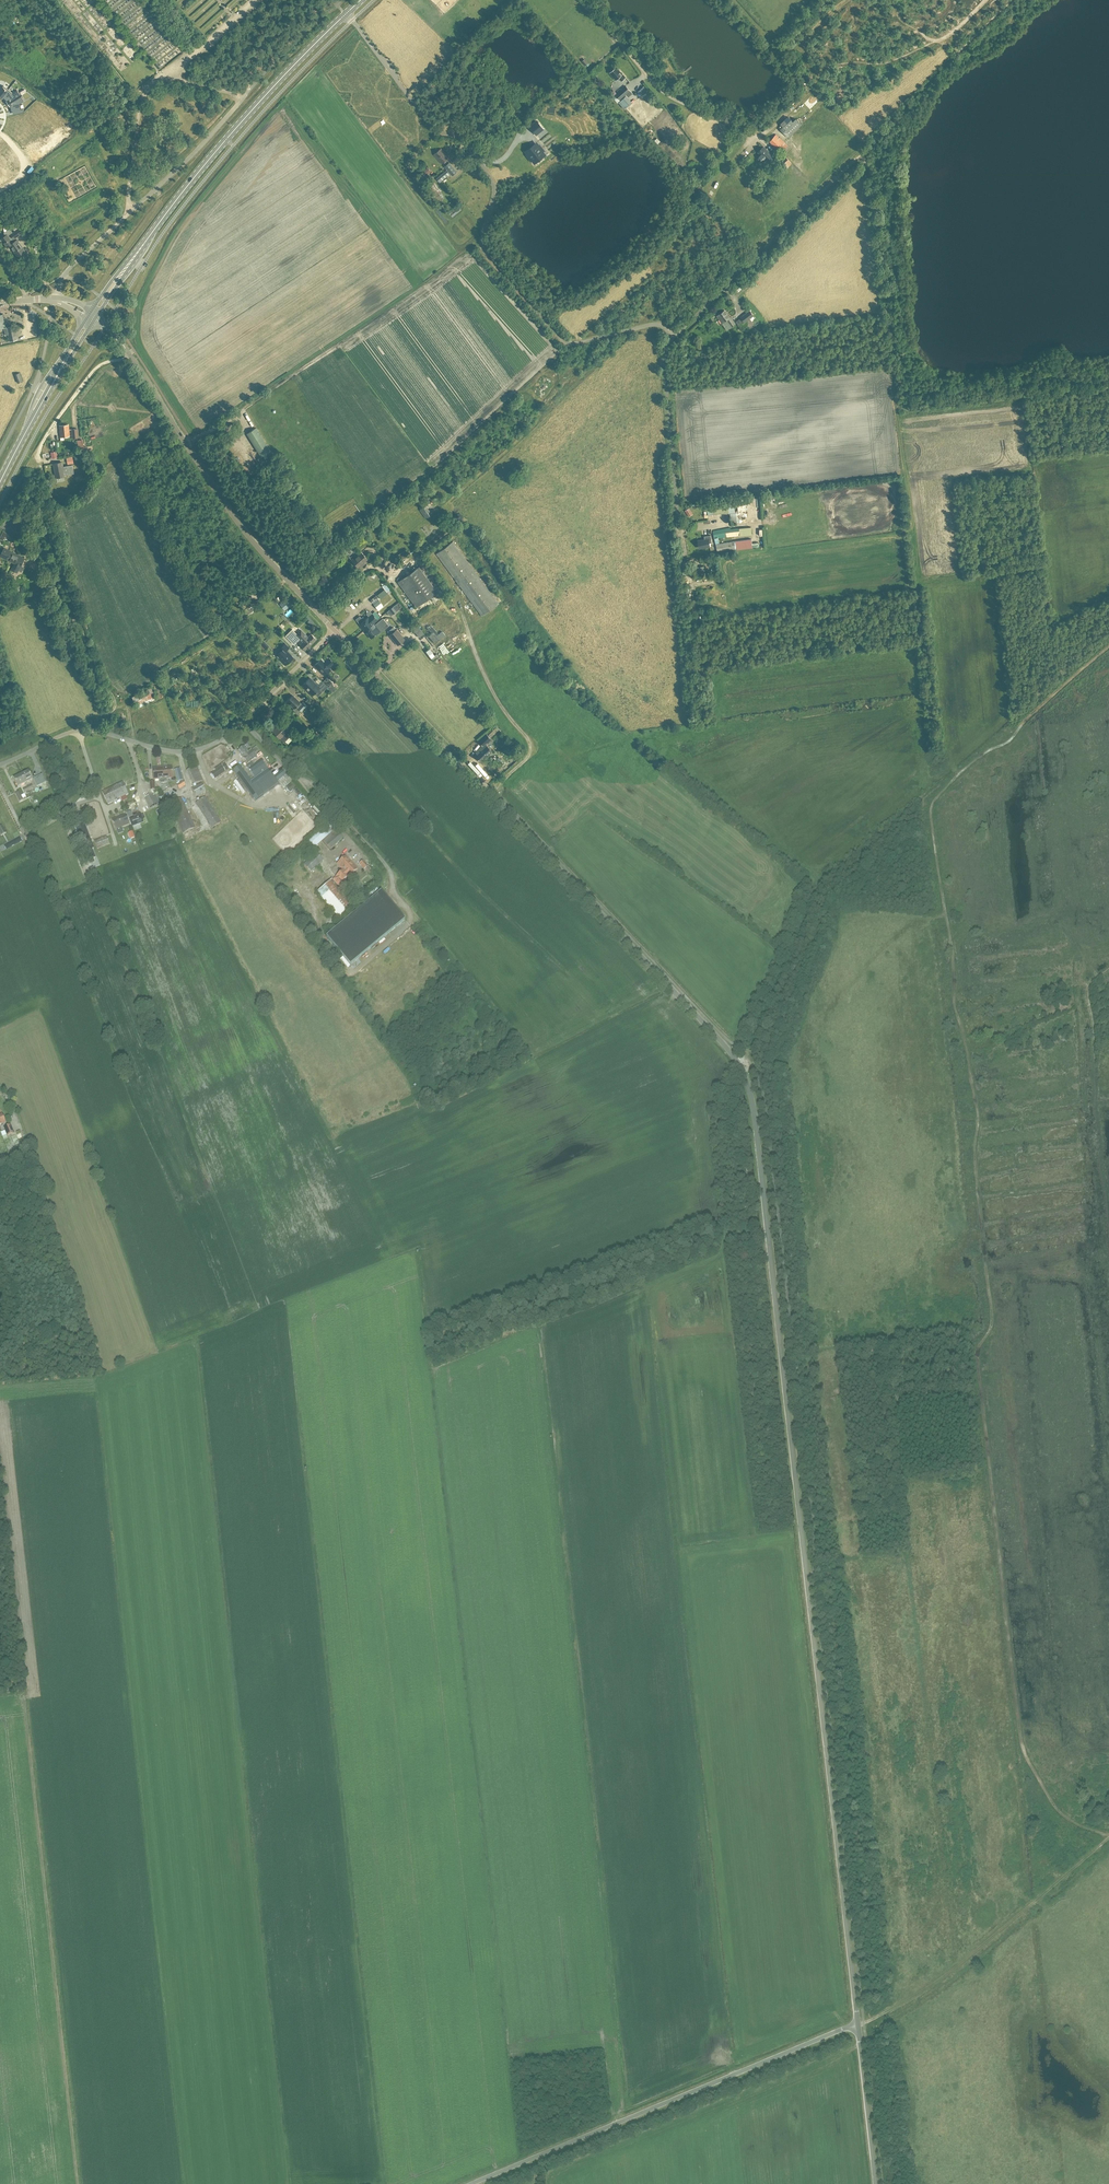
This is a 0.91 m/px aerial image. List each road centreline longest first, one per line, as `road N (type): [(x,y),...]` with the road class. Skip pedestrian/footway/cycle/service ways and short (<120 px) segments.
road 1 (tertiary): [(858,2025),(744,1075),(334,631)]
road 2 (track): [(1108,1833),(1054,1806),(1021,1733),(979,1360),(994,1322),(980,1212),(980,1113),(930,814),(936,797),(971,764),(1012,739),(1108,647)]
road 3 (unclassified): [(346,15),(437,133),(480,155),(494,189),(481,245),(562,339),(656,324),(673,337)]
road 4 (unclassified): [(471,2183),(858,2025)]
road 5 (tertiary): [(334,631),(238,520),(129,353),(93,317)]
road 6 (primary): [(93,317),(214,154),(346,15)]
road 7 (unclassified): [(0,766),(96,731),(181,752),(208,748),(334,631)]
road 8 (track): [(1108,1840),(934,1989),(864,2025)]
road 9 (unclassified): [(862,153),(673,337)]
road 10 (track): [(764,142),(663,92),(580,0)]
road 11 (unclassified): [(673,337),(666,386),(685,562)]
road 12 (primary): [(0,482),(93,317)]
road 13 (unclassified): [(244,96),(129,214)]
road 14 (tertiary): [(876,2183),(858,2025)]
road 15 (track): [(146,91),(130,91),(57,0)]

